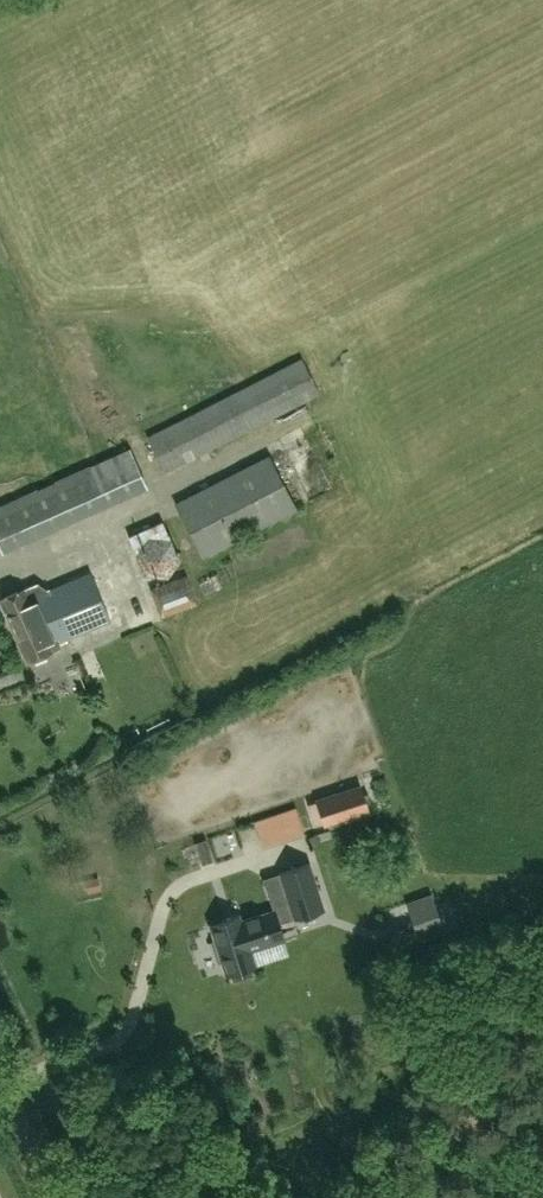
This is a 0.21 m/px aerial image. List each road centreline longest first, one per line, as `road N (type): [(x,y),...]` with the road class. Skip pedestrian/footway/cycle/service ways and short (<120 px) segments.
road 1 (unclassified): [(63,1197),(0,1063)]

